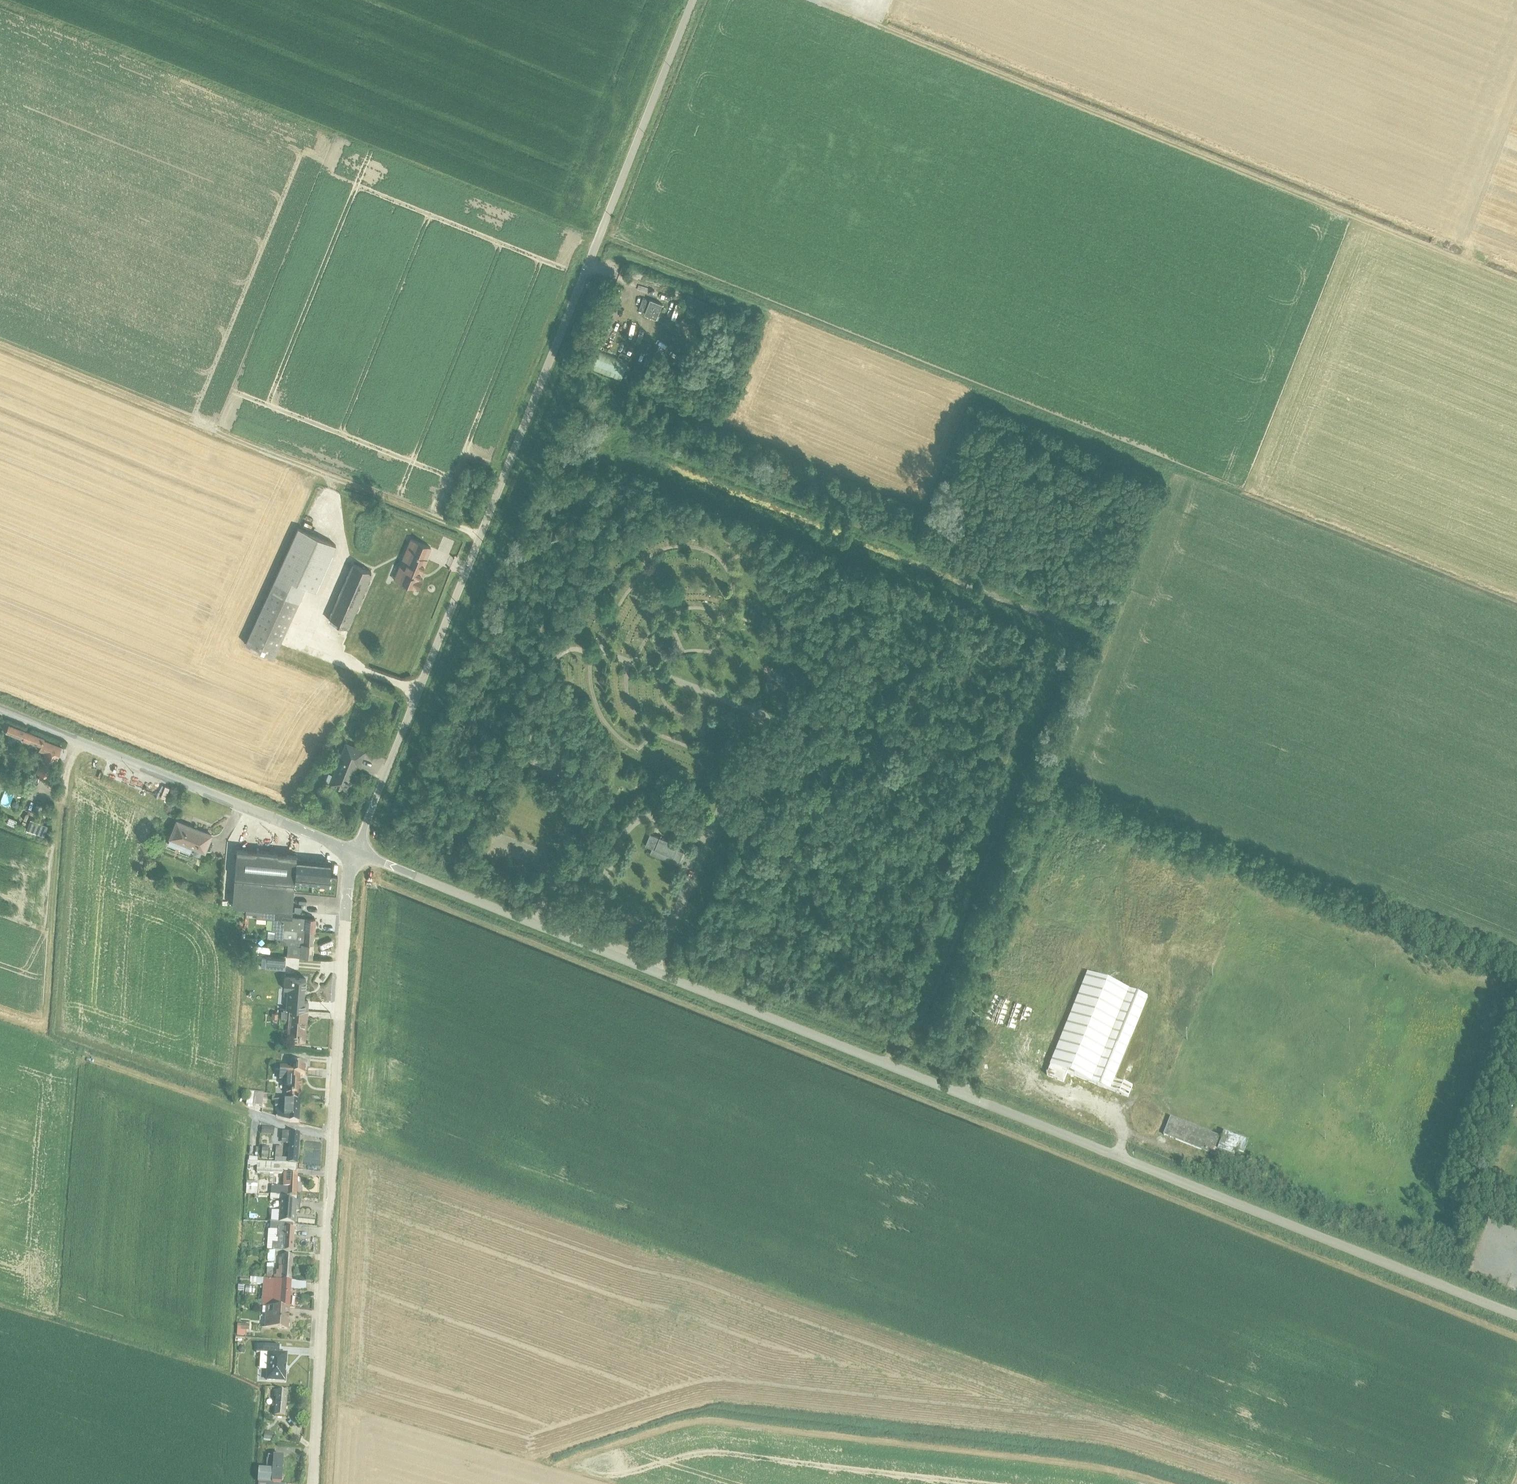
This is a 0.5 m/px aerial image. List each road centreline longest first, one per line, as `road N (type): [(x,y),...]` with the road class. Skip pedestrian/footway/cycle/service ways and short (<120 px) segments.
road 1 (unclassified): [(1516,1314),(355,853)]
road 2 (unclassified): [(355,853),(694,0)]
road 3 (unclassified): [(314,1483),(355,853)]
road 4 (track): [(481,536),(0,343)]
road 5 (unclassified): [(355,853),(0,709)]
road 6 (track): [(61,799),(48,937)]

